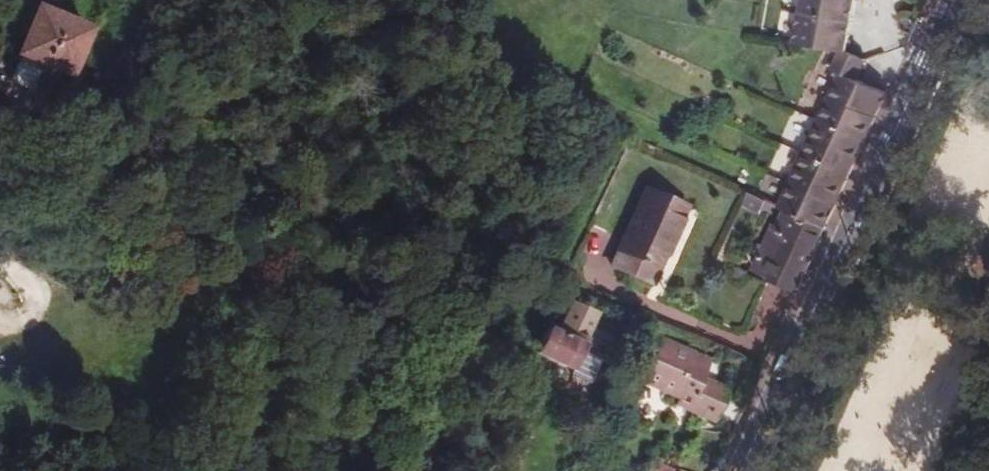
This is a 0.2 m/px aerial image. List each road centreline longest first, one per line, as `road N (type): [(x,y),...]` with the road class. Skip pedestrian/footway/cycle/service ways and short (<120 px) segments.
road 1 (secondary): [(738,470),(949,0)]

